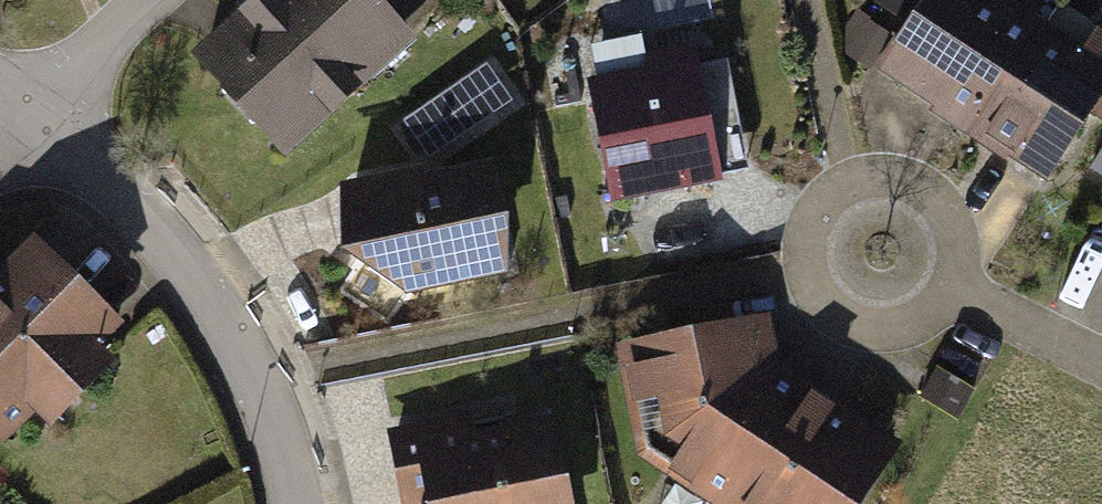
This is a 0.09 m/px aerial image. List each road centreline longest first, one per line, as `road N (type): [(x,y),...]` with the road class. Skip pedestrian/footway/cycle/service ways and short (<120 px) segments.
road 1 (residential): [(37,102),(124,184),(266,379),(297,503)]
road 2 (residential): [(1101,347),(880,237)]
road 3 (residential): [(37,102),(124,0)]

